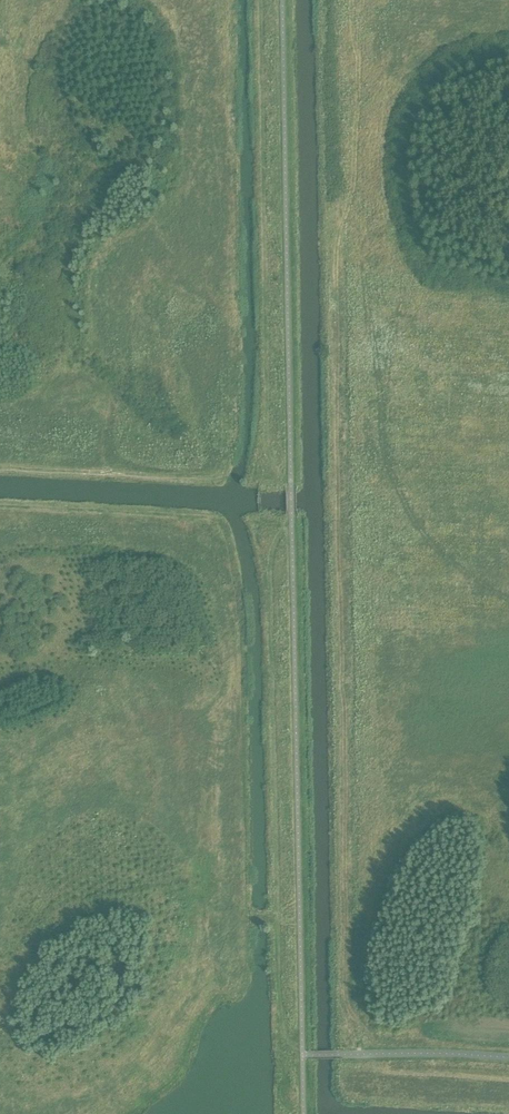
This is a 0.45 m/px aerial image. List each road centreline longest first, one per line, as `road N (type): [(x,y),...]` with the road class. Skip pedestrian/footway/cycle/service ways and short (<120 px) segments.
road 1 (track): [(335,0),(345,1054)]
road 2 (track): [(300,918),(241,910),(232,592),(215,524),(0,512)]
road 3 (track): [(303,1055),(289,1055),(280,522),(292,518)]
road 4 (track): [(291,486),(278,477),(272,0)]
road 5 (track): [(508,1101),(349,1091),(345,1054)]

